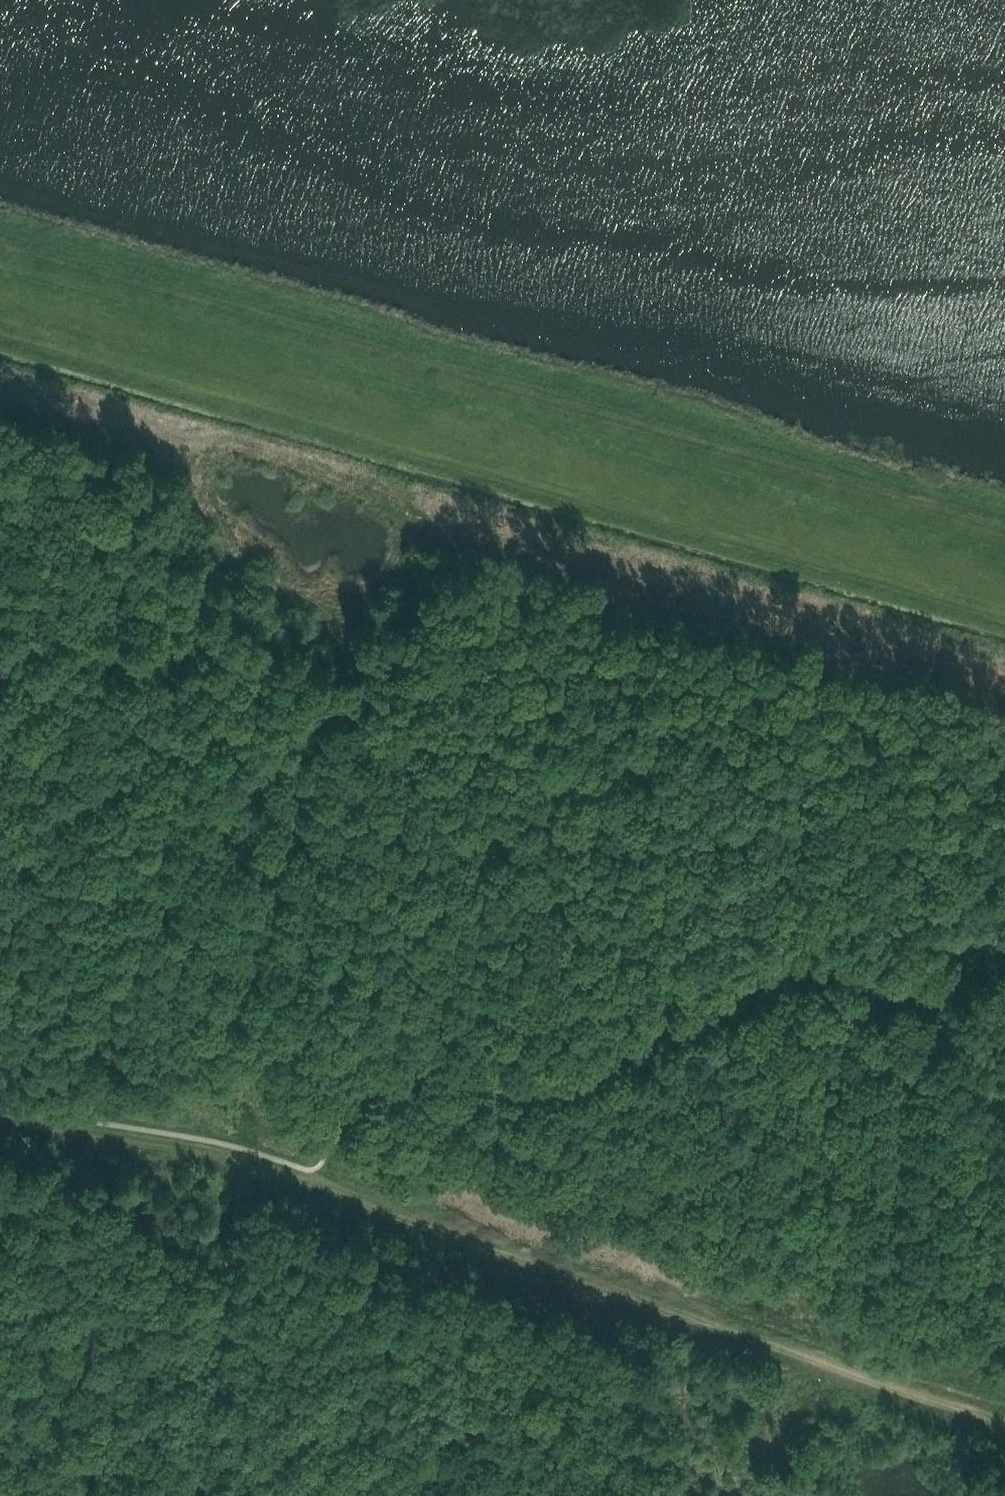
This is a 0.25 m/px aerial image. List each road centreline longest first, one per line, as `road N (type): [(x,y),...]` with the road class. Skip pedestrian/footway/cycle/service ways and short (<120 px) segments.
road 1 (track): [(1004,556),(0,272)]
road 2 (track): [(1004,1420),(414,1213),(255,1165)]
road 3 (track): [(197,1495),(232,1251),(255,1165)]
road 4 (track): [(0,1120),(255,1165)]

